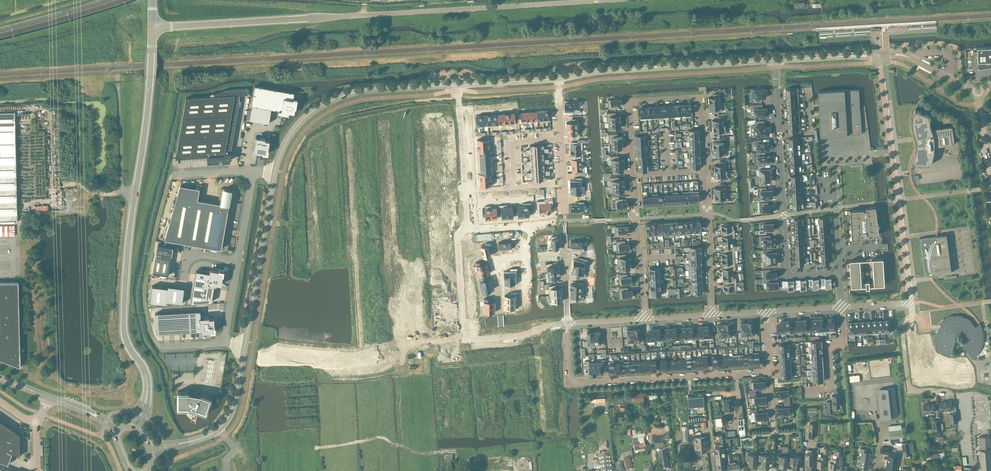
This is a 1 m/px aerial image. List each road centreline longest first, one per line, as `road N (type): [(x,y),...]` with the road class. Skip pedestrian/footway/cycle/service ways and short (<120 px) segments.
road 1 (unclassified): [(152,27),(602,0)]
road 2 (unclassified): [(147,392),(125,335),(124,284),(152,27)]
road 3 (residential): [(637,219),(630,101),(700,97),(707,214)]
road 4 (residential): [(774,60),(788,275),(840,273)]
road 5 (residential): [(771,369),(570,383),(566,323)]
road 6 (residential): [(911,302),(879,55)]
road 7 (unclassified): [(275,171),(291,133),(330,101),(457,85)]
road 8 (unclassified): [(558,78),(774,60)]
road 9 (unclassified): [(245,345),(275,171)]
road 10 (unclassified): [(224,343),(253,171)]
road 11 (residential): [(501,336),(465,339),(458,239),(468,224)]
road 12 (residential): [(558,78),(566,213)]
road 13 (unclassified): [(189,442),(226,422),(245,345)]

